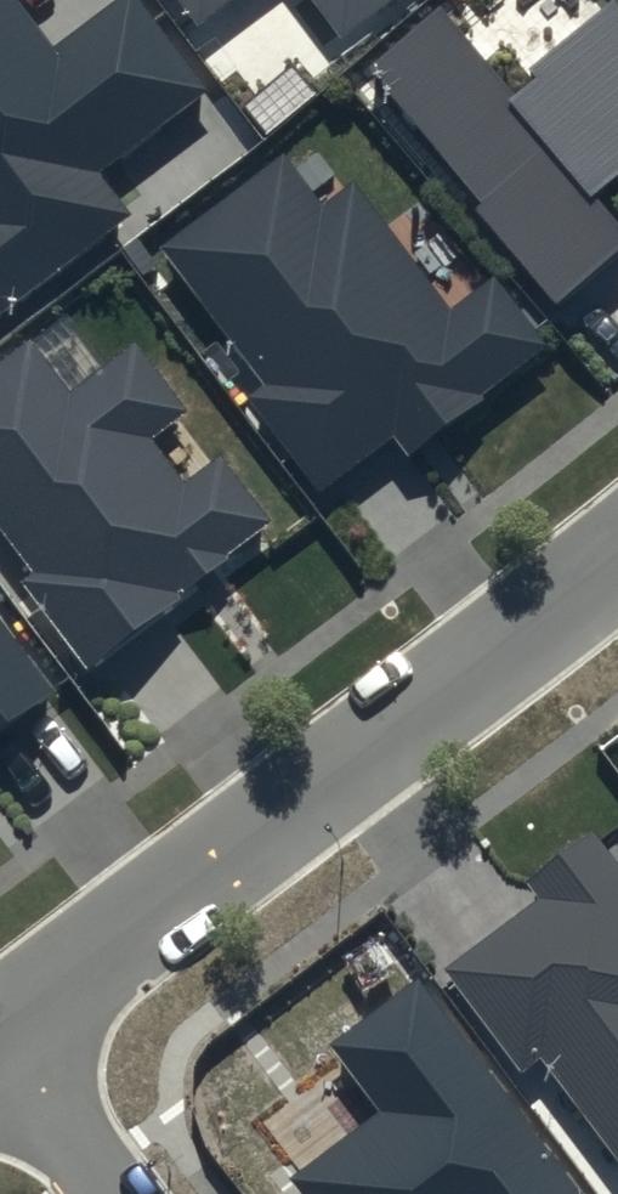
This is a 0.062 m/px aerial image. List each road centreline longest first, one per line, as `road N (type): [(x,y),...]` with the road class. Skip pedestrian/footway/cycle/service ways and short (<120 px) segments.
road 1 (residential): [(0,1034),(617,556)]
road 2 (residential): [(0,1056),(107,1193)]

